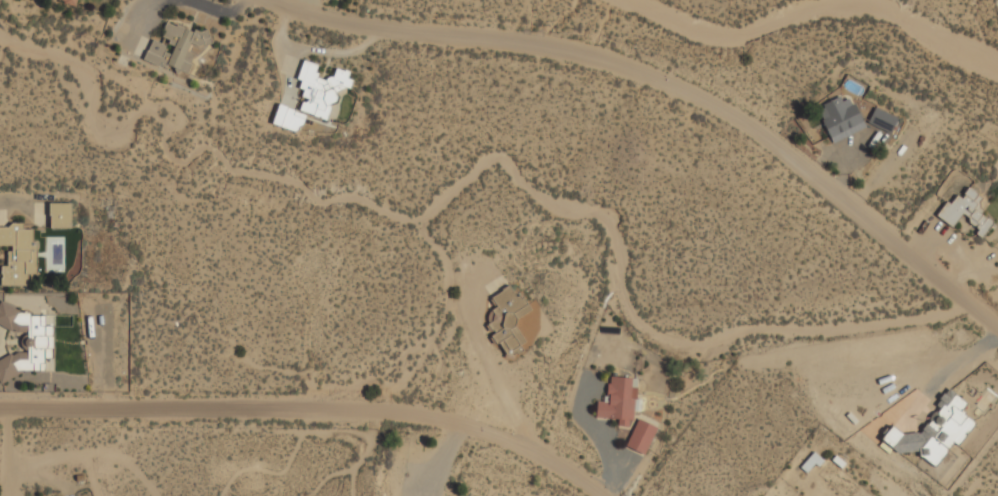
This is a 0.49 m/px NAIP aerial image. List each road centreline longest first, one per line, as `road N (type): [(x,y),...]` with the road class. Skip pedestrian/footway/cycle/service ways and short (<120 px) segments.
road 1 (residential): [(273,0),(312,17),(616,62),(703,99),(779,147),(997,325)]
road 2 (residential): [(0,408),(357,412),(450,423),(520,444),(609,495)]

